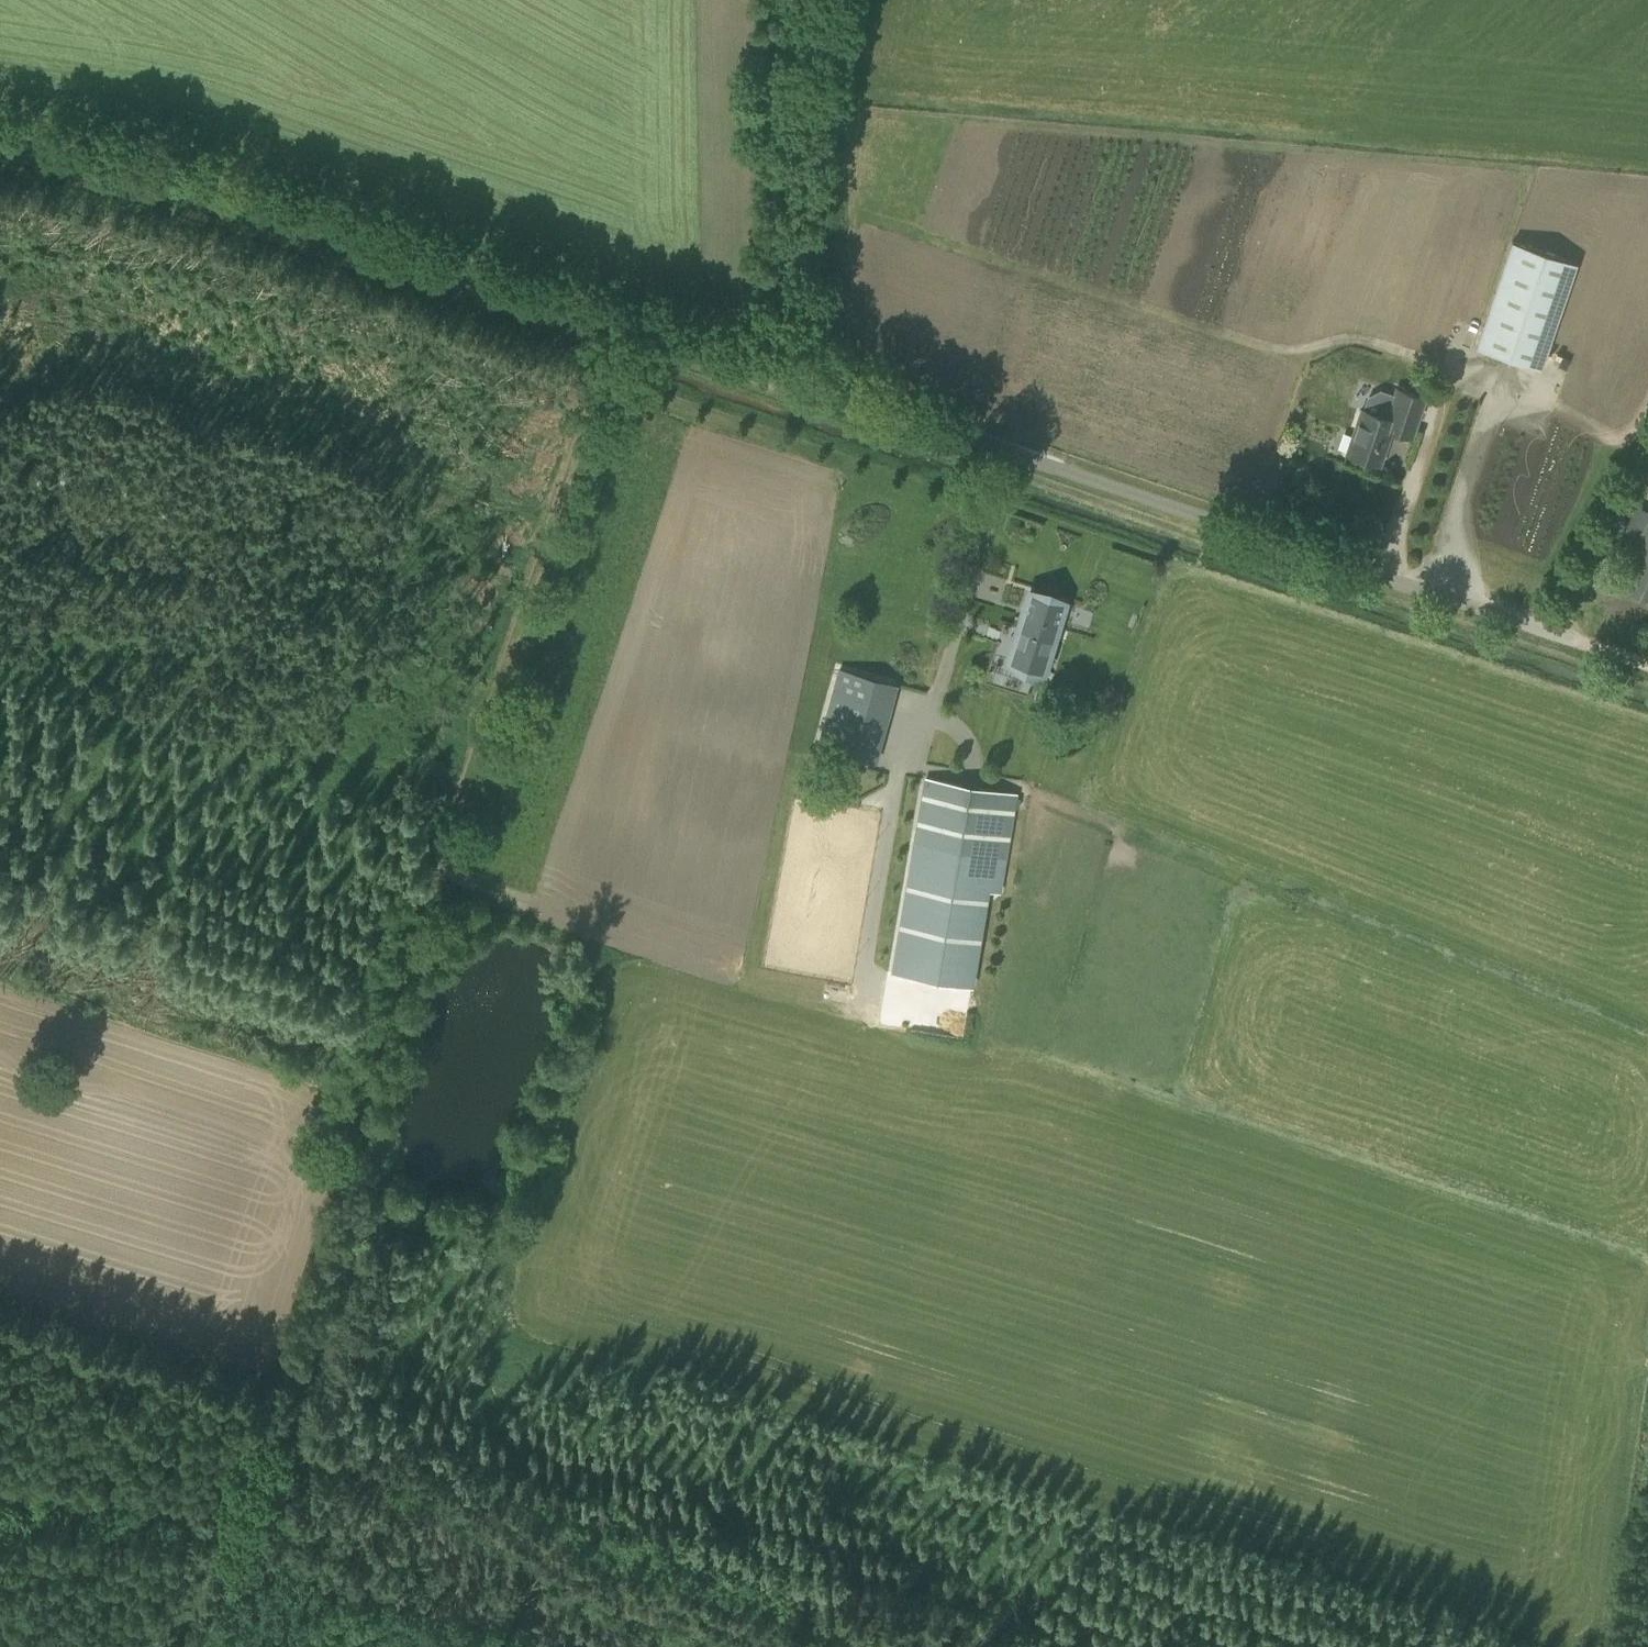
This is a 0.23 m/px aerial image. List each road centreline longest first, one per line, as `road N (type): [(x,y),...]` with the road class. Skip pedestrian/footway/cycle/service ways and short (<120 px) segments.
road 1 (unclassified): [(1638,673),(169,172),(0,133)]

